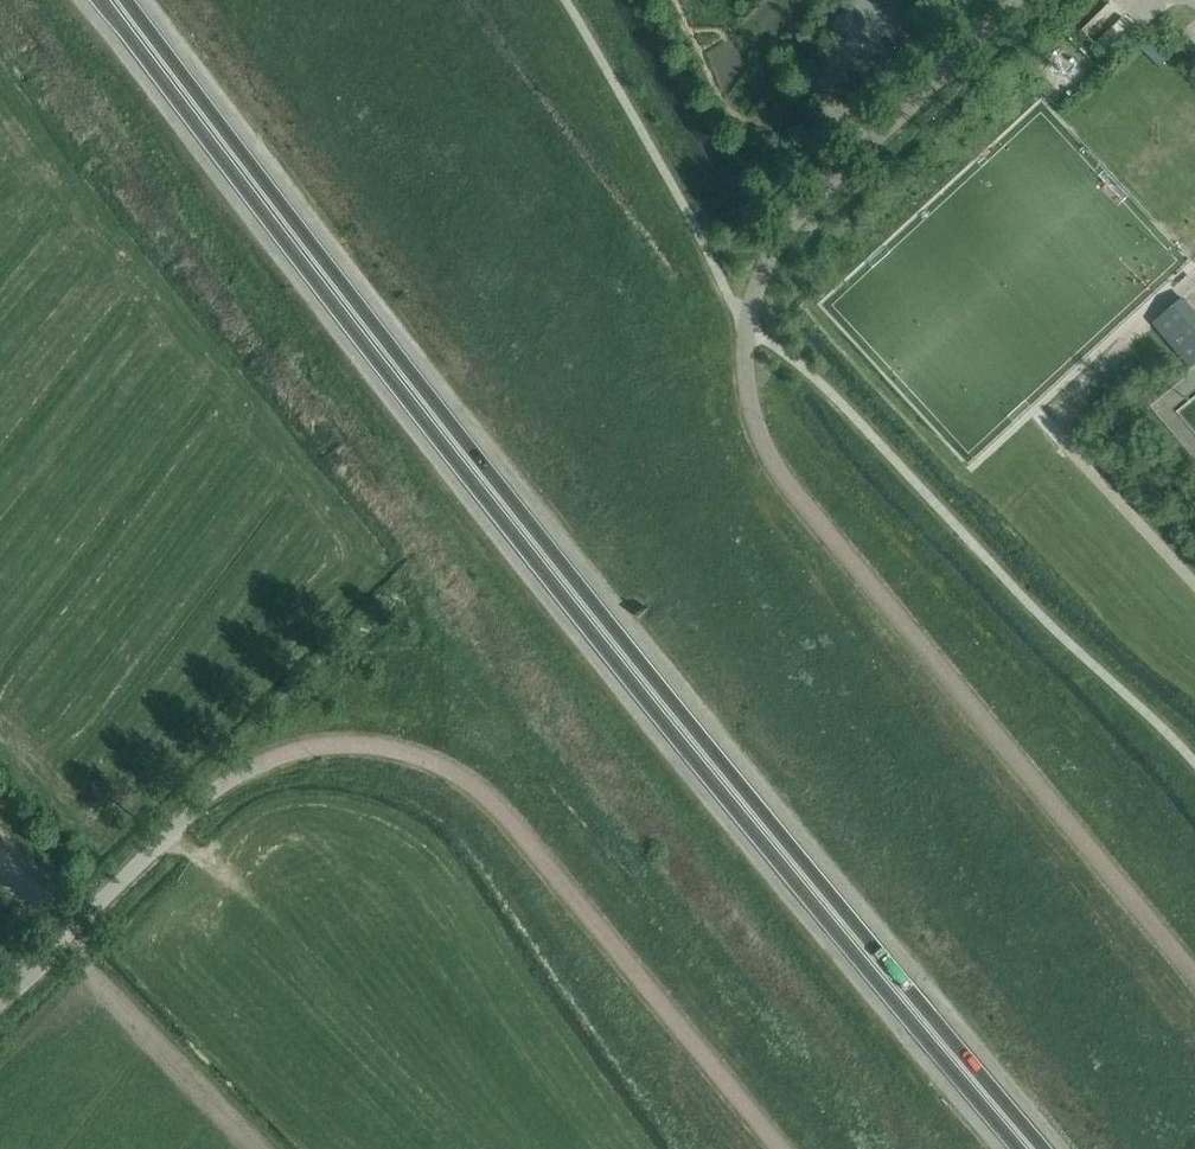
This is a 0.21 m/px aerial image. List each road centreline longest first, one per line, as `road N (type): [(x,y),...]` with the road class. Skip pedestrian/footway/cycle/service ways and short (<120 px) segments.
road 1 (trunk): [(1045,1148),(517,507),(127,0)]
road 2 (trunk): [(102,0),(504,522),(1019,1148)]
road 3 (unclassified): [(0,999),(183,820)]
road 4 (unclassified): [(855,160),(1018,0)]

